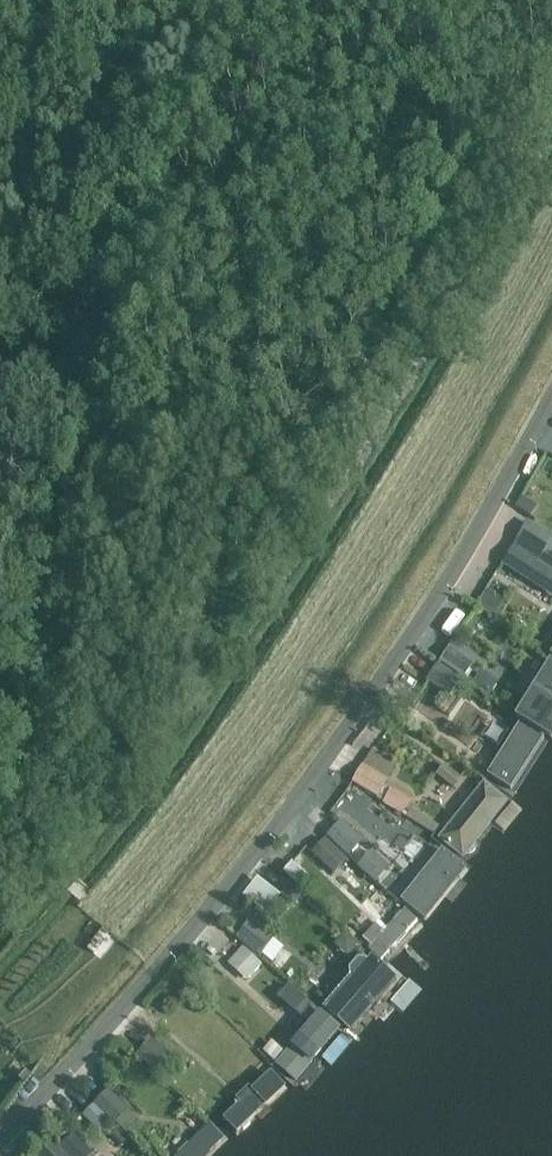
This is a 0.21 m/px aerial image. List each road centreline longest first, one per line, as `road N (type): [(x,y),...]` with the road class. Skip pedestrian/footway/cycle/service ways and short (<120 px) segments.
road 1 (residential): [(0,1142),(280,819),(465,553),(551,400)]

